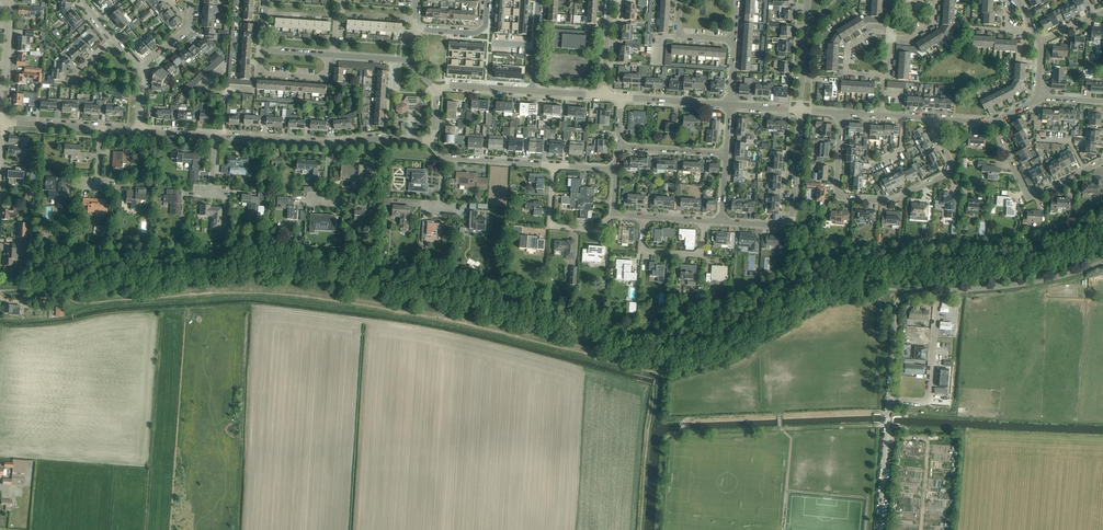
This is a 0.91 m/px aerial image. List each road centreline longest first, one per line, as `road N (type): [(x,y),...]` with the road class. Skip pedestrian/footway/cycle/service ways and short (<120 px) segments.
road 1 (track): [(659,371),(307,297),(84,303),(0,291)]
road 2 (residential): [(934,119),(952,170),(891,201),(845,199),(836,187),(842,113)]
road 3 (unclassified): [(938,292),(1043,280),(1102,263)]
road 4 (residential): [(992,122),(1029,195),(1102,160)]
road 5 (track): [(659,371),(737,354),(794,319)]
road 6 (unclassified): [(889,399),(918,402),(929,395),(938,292)]
road 7 (unclassified): [(889,399),(898,304),(938,292)]
road 8 (track): [(922,529),(929,438),(886,437)]
road 9 (unclassified): [(889,399),(879,529)]
road 10 (residential): [(615,212),(596,229),(557,227),(554,165)]
road 11 (residential): [(781,226),(793,216),(799,110)]
road 12 (residential): [(705,220),(697,255),(648,252),(644,216)]

